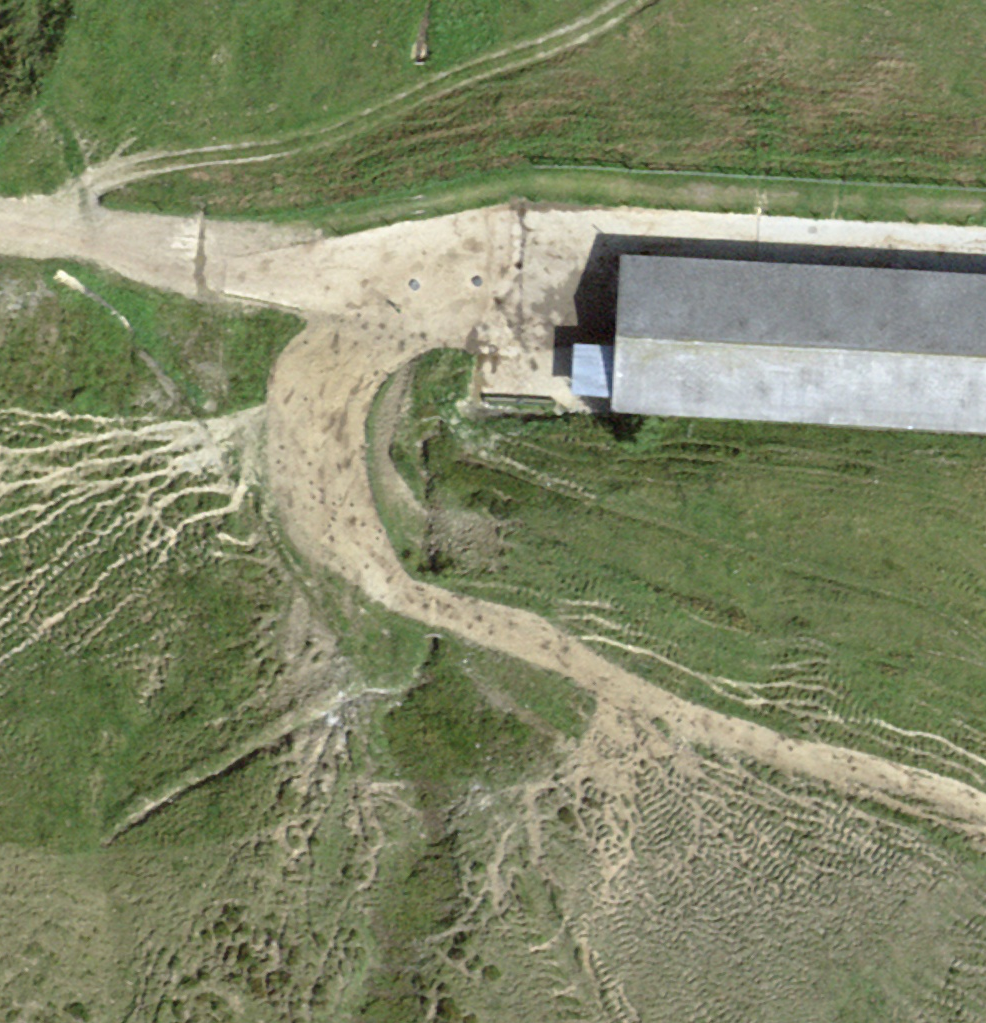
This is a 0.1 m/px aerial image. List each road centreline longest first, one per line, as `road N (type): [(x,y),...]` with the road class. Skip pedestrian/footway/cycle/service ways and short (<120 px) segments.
road 1 (track): [(323,257),(361,532),(985,794)]
road 2 (track): [(985,246),(612,224),(412,254),(323,257),(72,237)]
road 3 (track): [(626,0),(344,122),(123,162),(98,176),(82,197),(72,237)]
road 4 (track): [(605,1022),(478,797),(361,532)]

